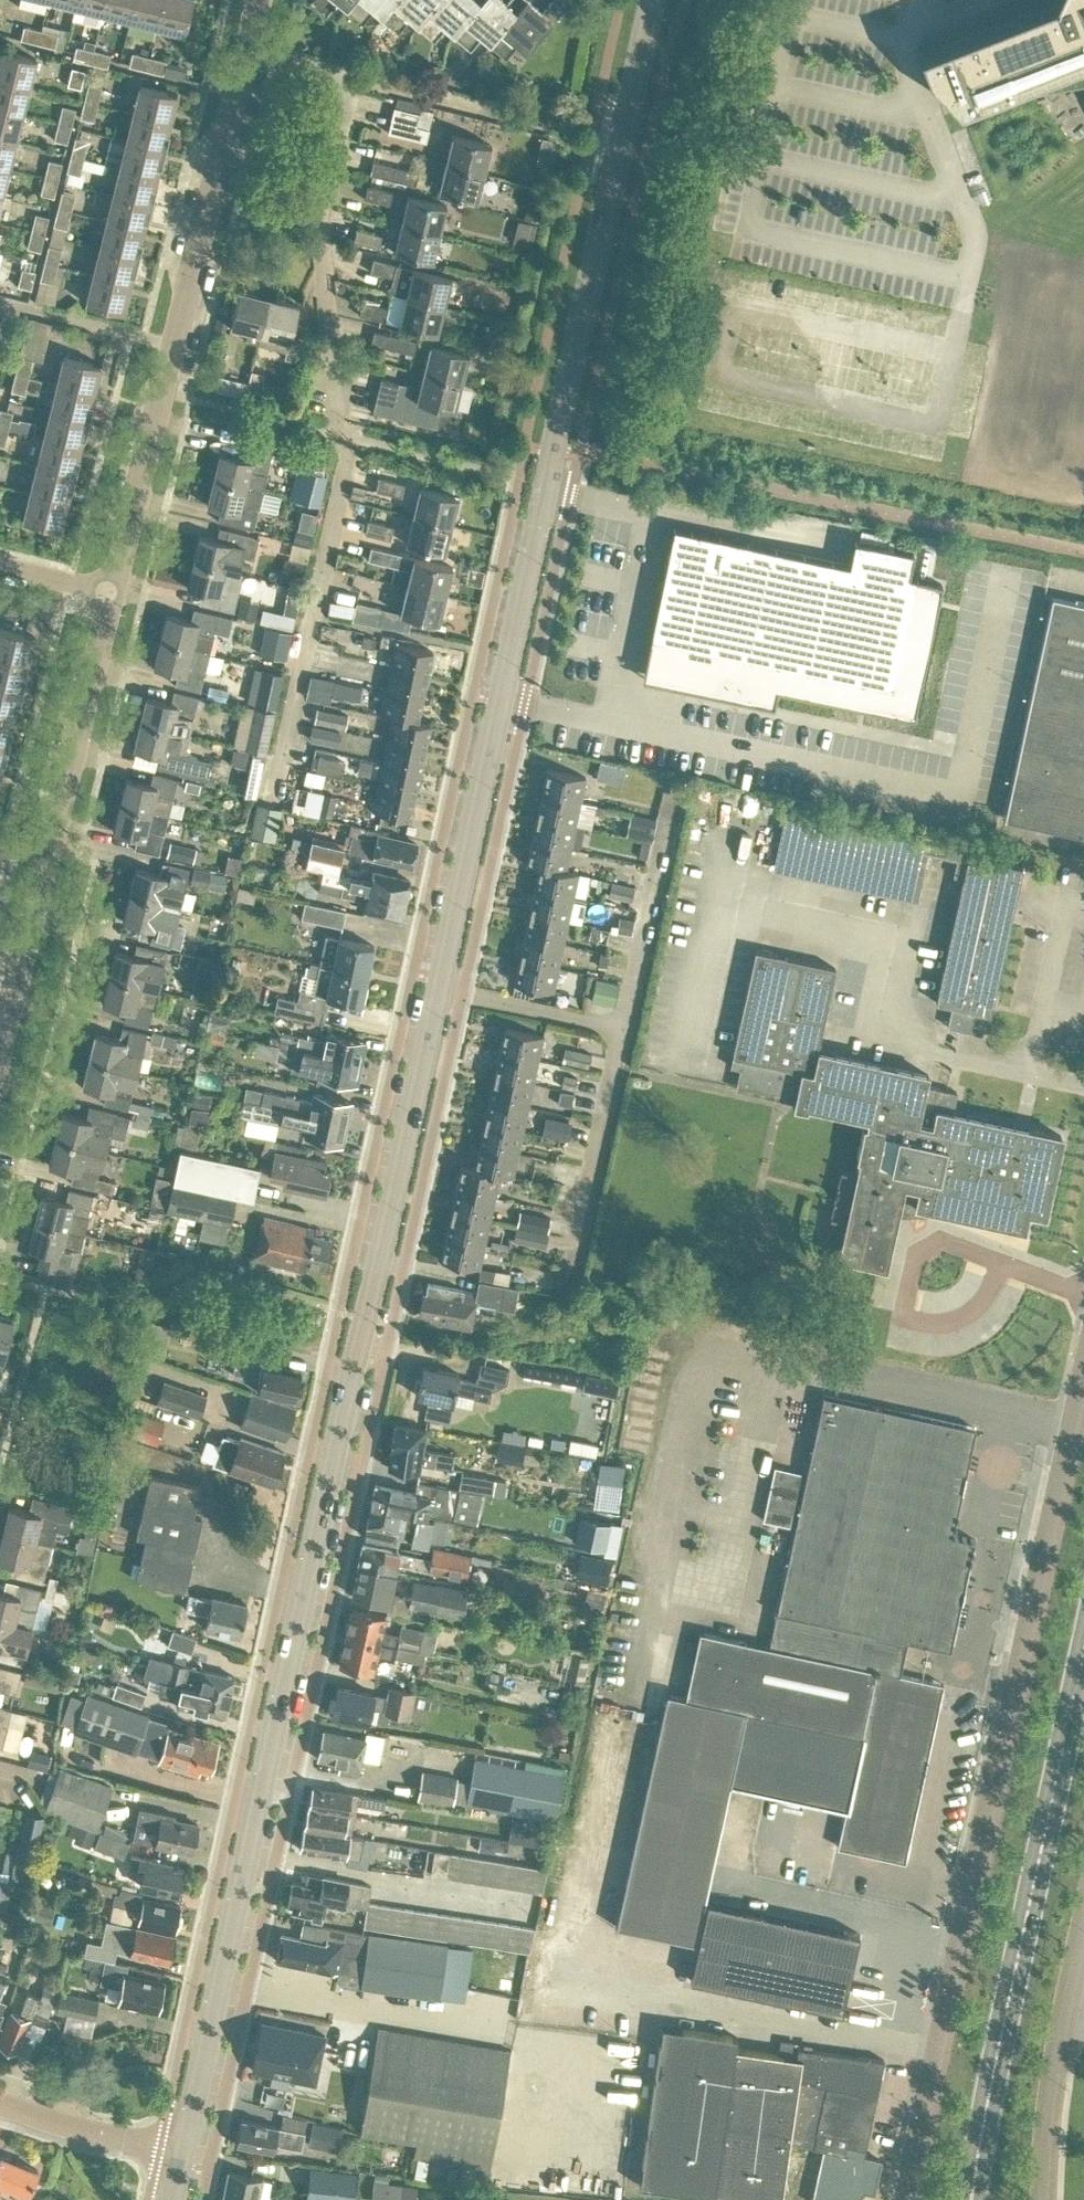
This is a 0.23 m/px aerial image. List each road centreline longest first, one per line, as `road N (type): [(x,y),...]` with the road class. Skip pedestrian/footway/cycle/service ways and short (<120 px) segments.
road 1 (tertiary): [(181,2151),(652,0)]
road 2 (residential): [(909,2199),(1083,1378)]
road 3 (residential): [(354,75),(318,225),(347,458),(274,791)]
road 4 (primary): [(1083,1651),(984,2116)]
road 5 (residential): [(172,343),(245,49)]
road 6 (residential): [(1047,2199),(1049,2106),(1083,1920)]
road 7 (residential): [(47,851),(111,593)]
road 8 (residential): [(111,593),(172,343)]
road 9 (residential): [(354,75),(544,120),(550,102)]
road 10 (residential): [(0,1042),(47,851)]
road 11 (unclassified): [(181,2151),(0,2102)]
road 12 (residential): [(172,343),(0,300)]

